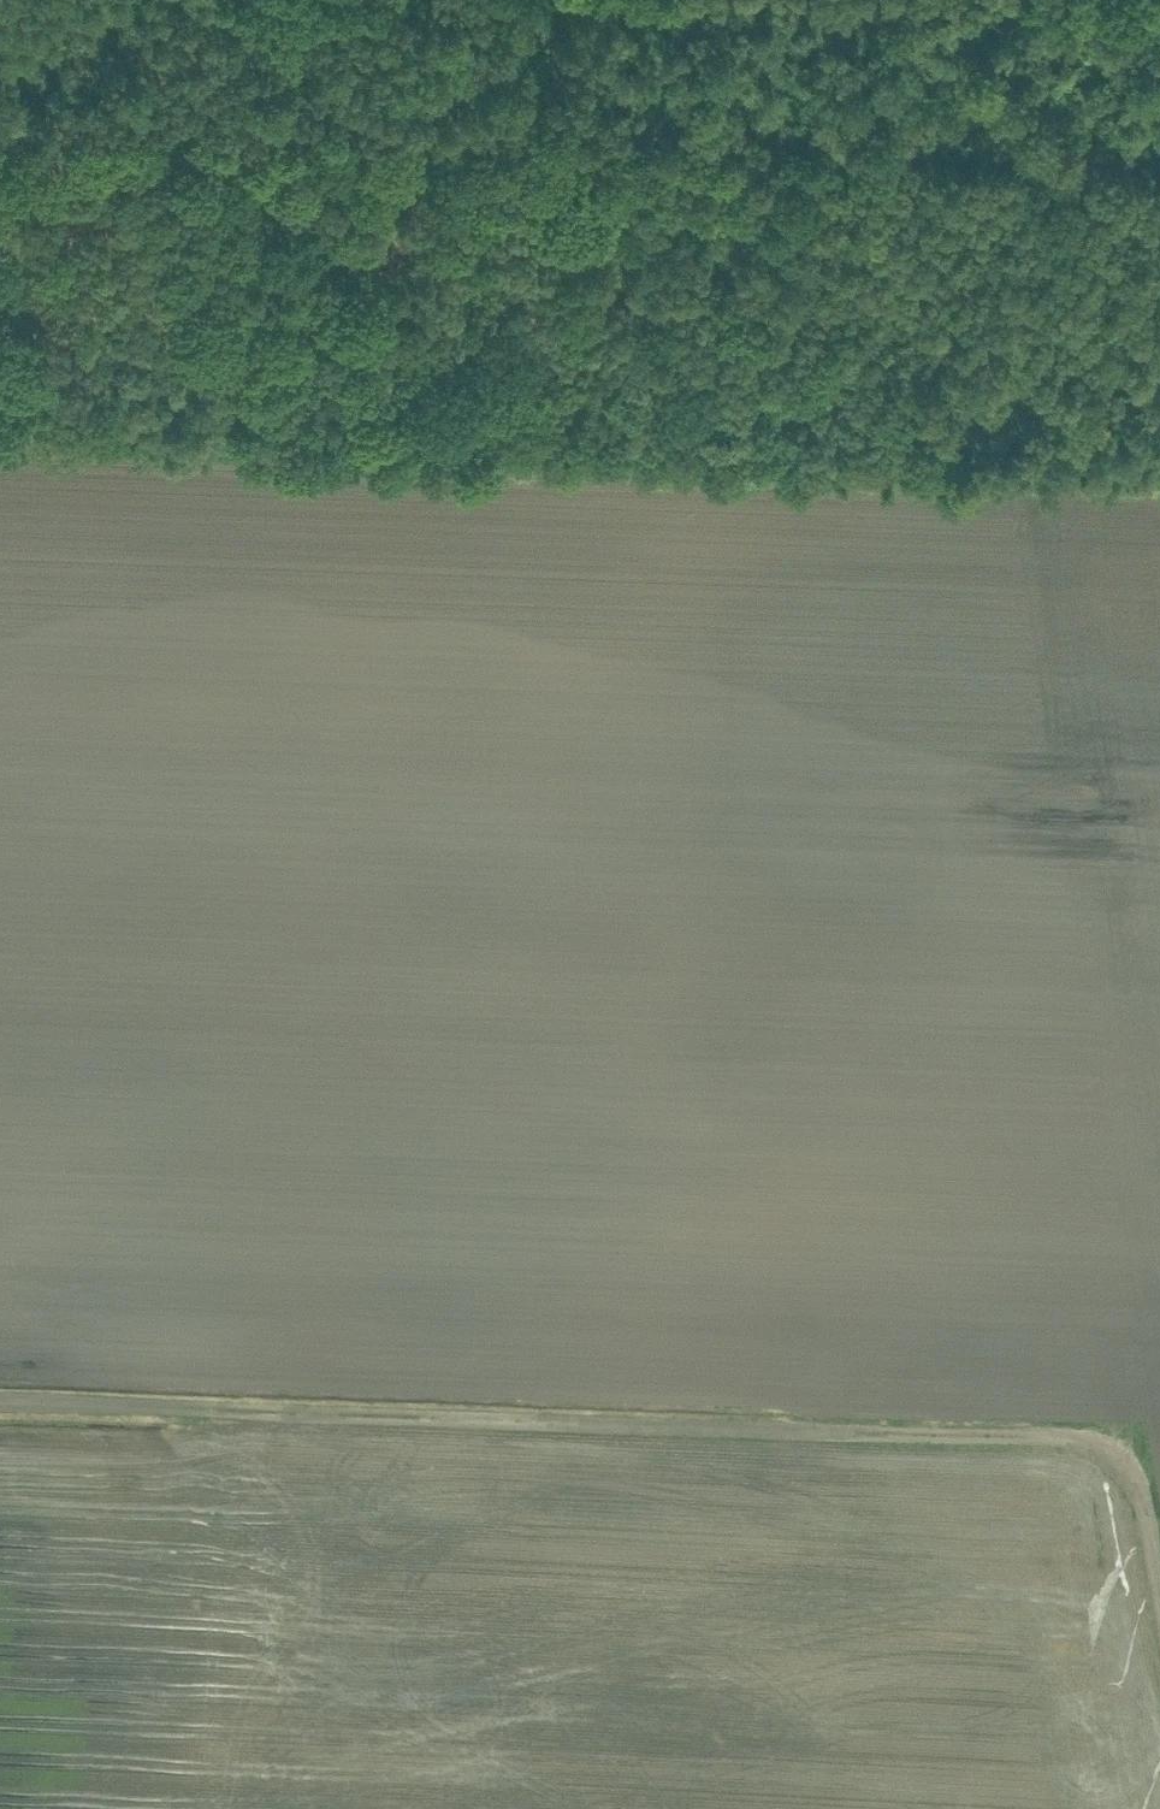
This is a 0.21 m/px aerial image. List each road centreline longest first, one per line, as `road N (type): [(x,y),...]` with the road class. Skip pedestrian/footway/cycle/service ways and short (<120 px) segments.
road 1 (track): [(1159,1611),(1125,1437),(0,1398)]

